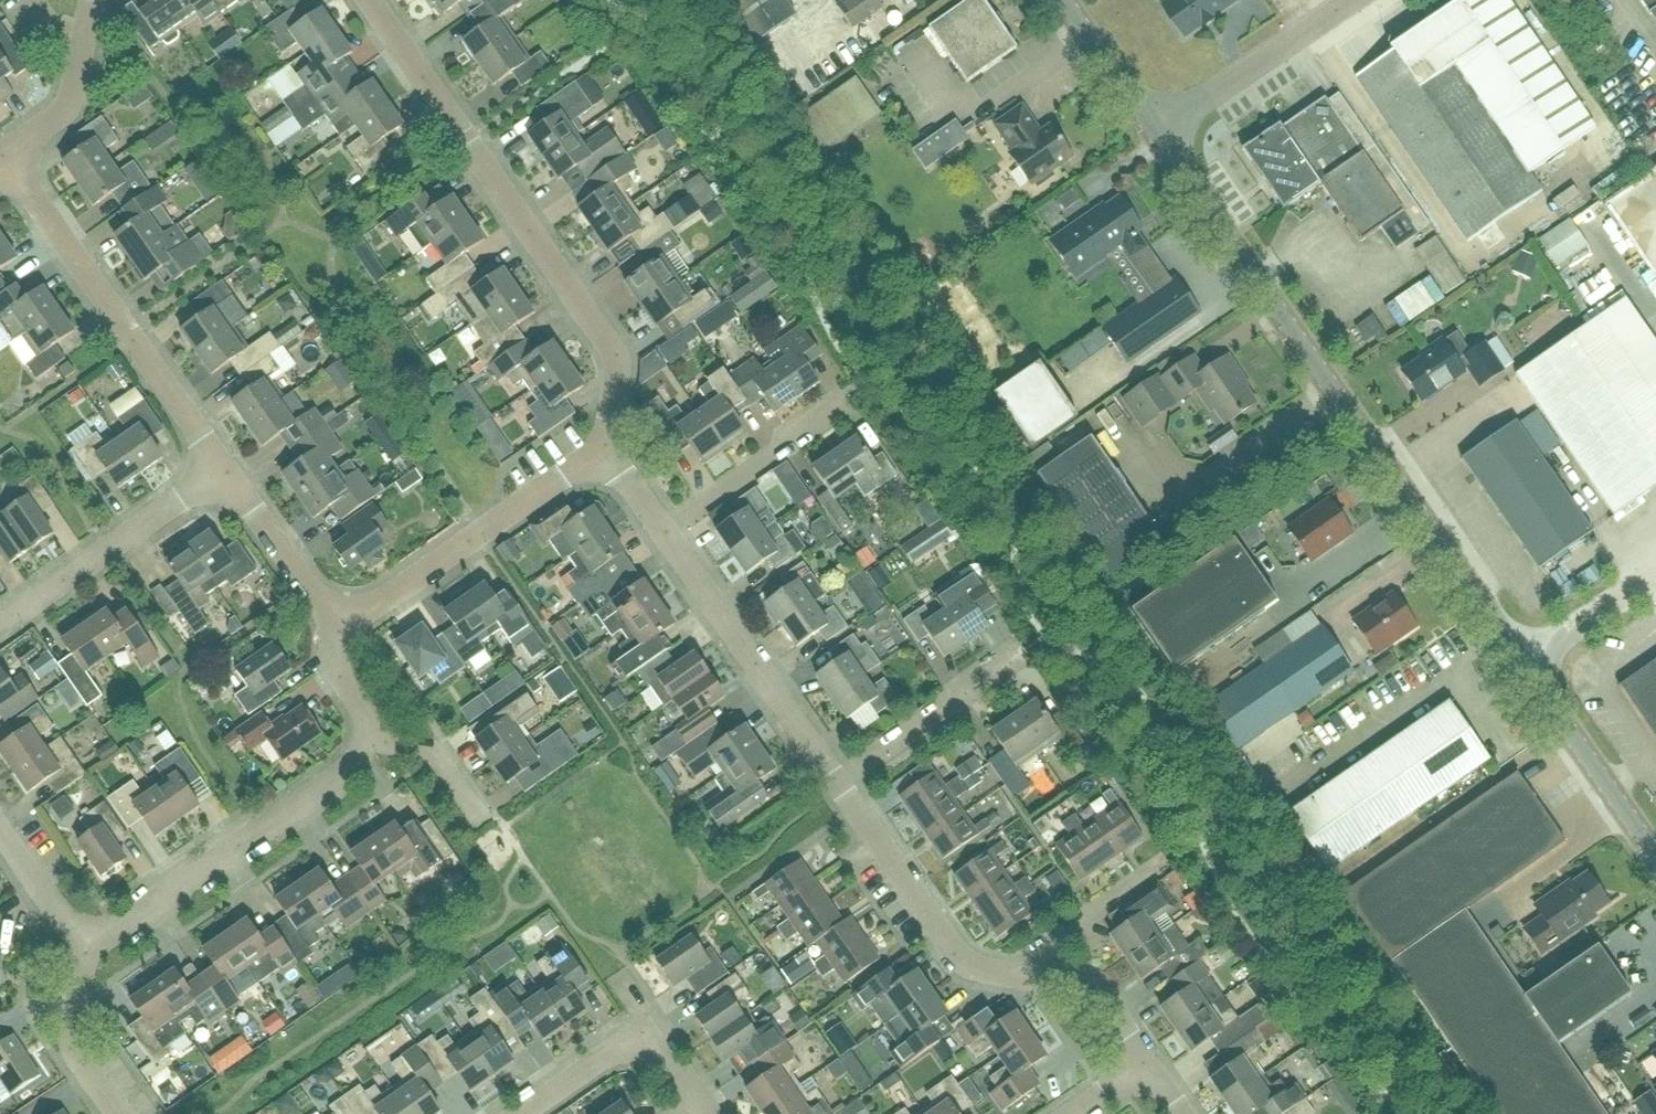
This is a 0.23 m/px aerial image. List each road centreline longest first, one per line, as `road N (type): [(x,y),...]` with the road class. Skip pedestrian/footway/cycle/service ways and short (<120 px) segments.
road 1 (tertiary): [(1523,662),(1153,139)]
road 2 (residential): [(602,457),(608,342),(368,0)]
road 3 (residential): [(226,475),(10,160)]
road 4 (residential): [(81,942),(261,824),(364,748),(364,740)]
road 5 (residential): [(839,780),(668,527)]
road 6 (residential): [(602,457),(345,621)]
road 7 (residential): [(0,636),(226,475)]
road 8 (residential): [(1006,976),(961,958),(839,780)]
road 9 (unclassified): [(1153,139),(1360,0)]
road 10 (tertiary): [(1655,859),(1523,662)]
road 11 (residential): [(839,780),(1022,651)]
road 12 (residential): [(668,527),(839,401)]
road 13 (residential): [(1006,976),(1164,861)]
road 14 (residential): [(345,621),(306,585),(226,475)]
road 15 (residential): [(10,160),(68,107),(90,0)]
road 16 (residential): [(118,1113),(86,1070),(81,942)]
road 17 (residential): [(1145,1053),(1091,992),(1006,976)]
road 18 (tertiary): [(1153,139),(1059,0)]
road 19 (unclassified): [(1523,662),(1655,574)]
road 20 (residential): [(364,740),(433,750),(485,815)]
road 21 (residential): [(522,1113),(647,1030)]
road 22 (residential): [(81,942),(0,823)]
road 23 (residential): [(364,740),(365,723),(340,675),(345,621)]

